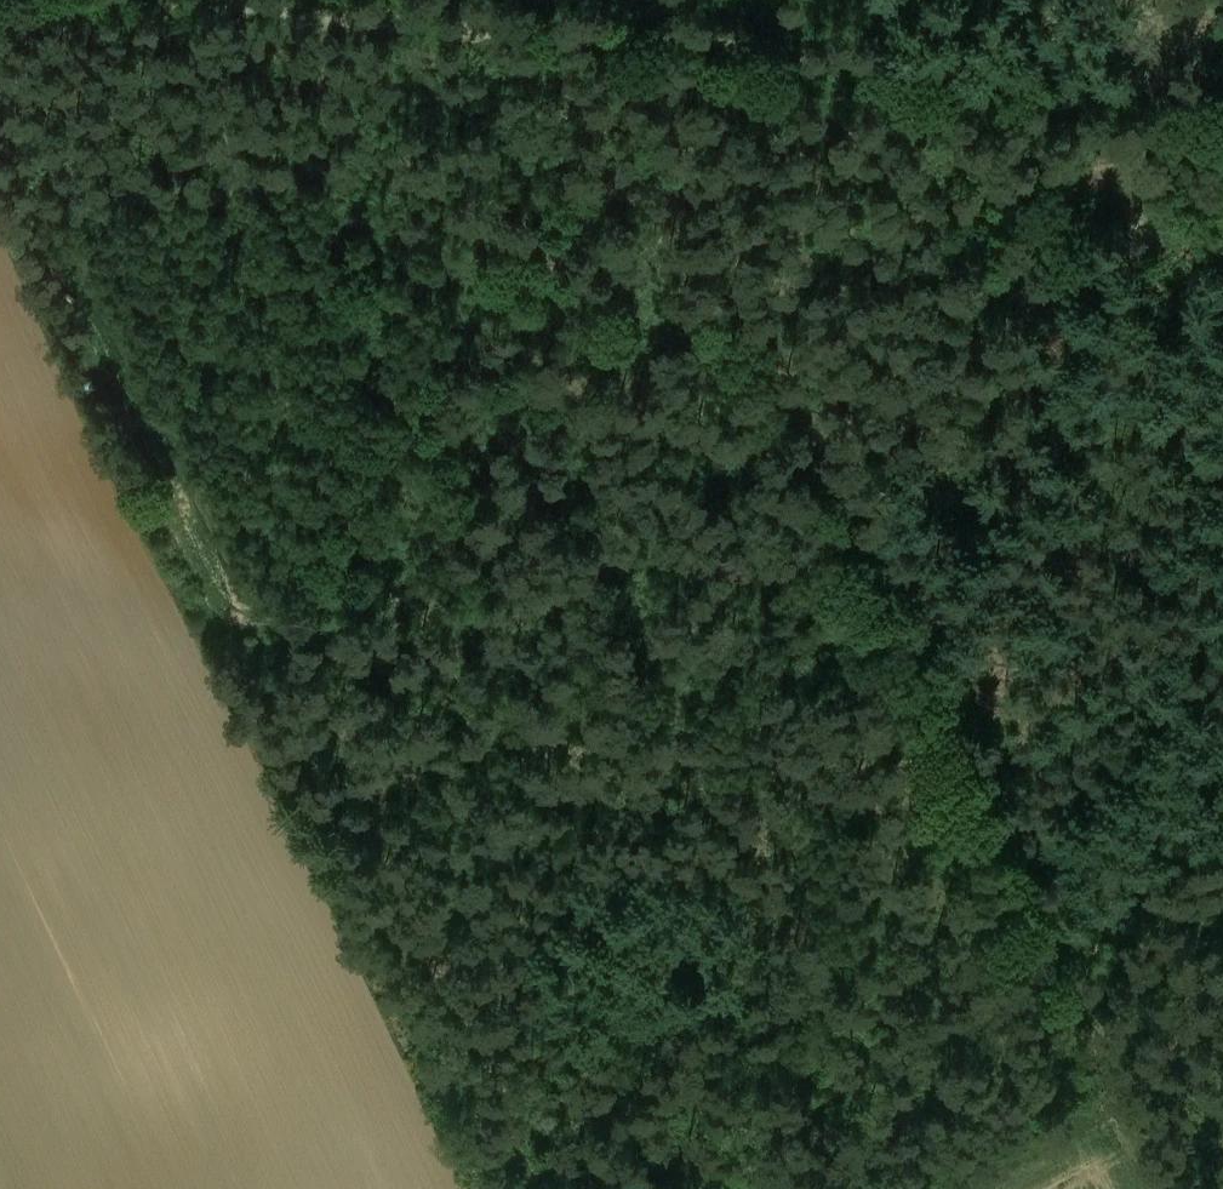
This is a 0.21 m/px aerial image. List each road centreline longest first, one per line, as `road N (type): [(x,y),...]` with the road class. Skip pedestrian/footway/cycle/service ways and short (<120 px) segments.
road 1 (track): [(998,0),(1007,65),(7,0)]
road 2 (track): [(1222,79),(1007,65)]

